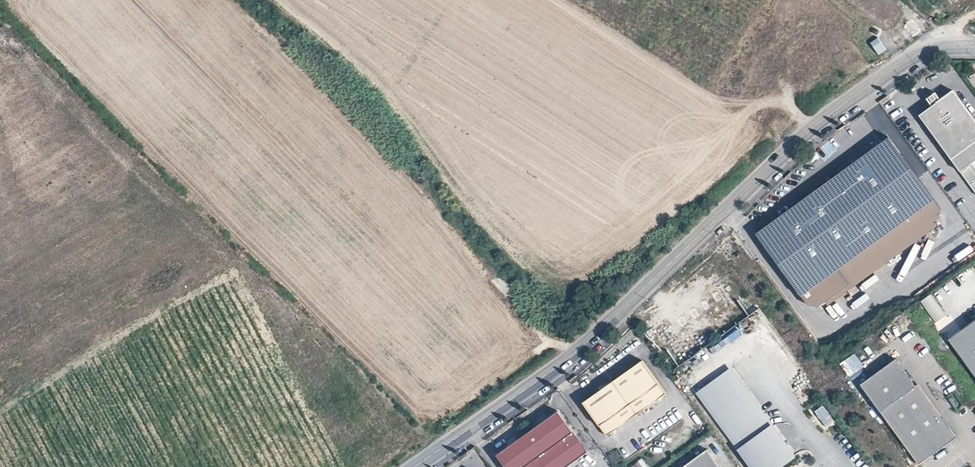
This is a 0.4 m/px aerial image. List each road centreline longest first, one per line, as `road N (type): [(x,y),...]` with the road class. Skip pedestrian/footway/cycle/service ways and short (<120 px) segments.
road 1 (residential): [(974,51),(916,57),(815,127),(548,374),(418,466)]

